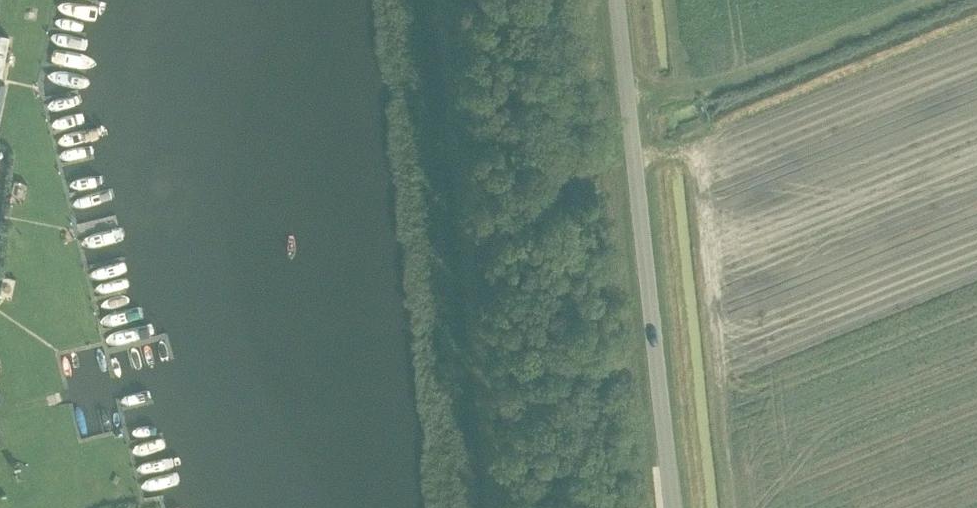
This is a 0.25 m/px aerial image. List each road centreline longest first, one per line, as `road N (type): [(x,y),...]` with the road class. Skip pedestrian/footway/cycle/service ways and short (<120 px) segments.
road 1 (unclassified): [(671,507),(614,0)]

